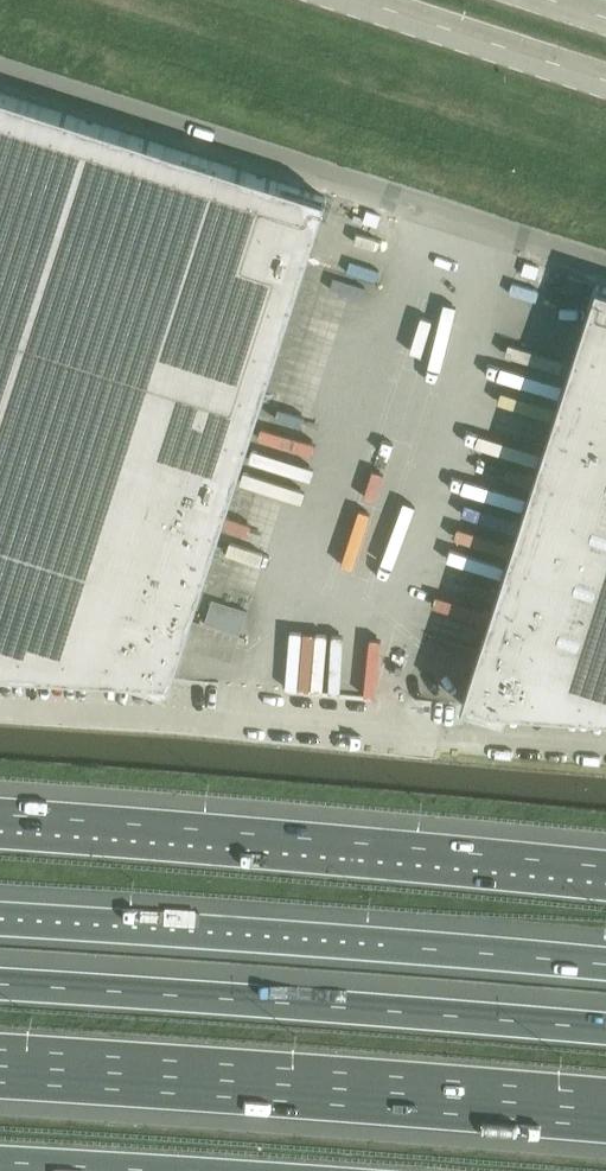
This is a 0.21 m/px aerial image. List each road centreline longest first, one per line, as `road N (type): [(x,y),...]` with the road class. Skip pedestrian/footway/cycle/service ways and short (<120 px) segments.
road 1 (motorway): [(605,1027),(0,974)]
road 2 (motorway): [(605,876),(0,827)]
road 3 (motorway): [(0,1068),(605,1115)]
road 4 (motorway): [(605,968),(0,926)]
road 5 (secondary): [(355,0),(605,82)]

